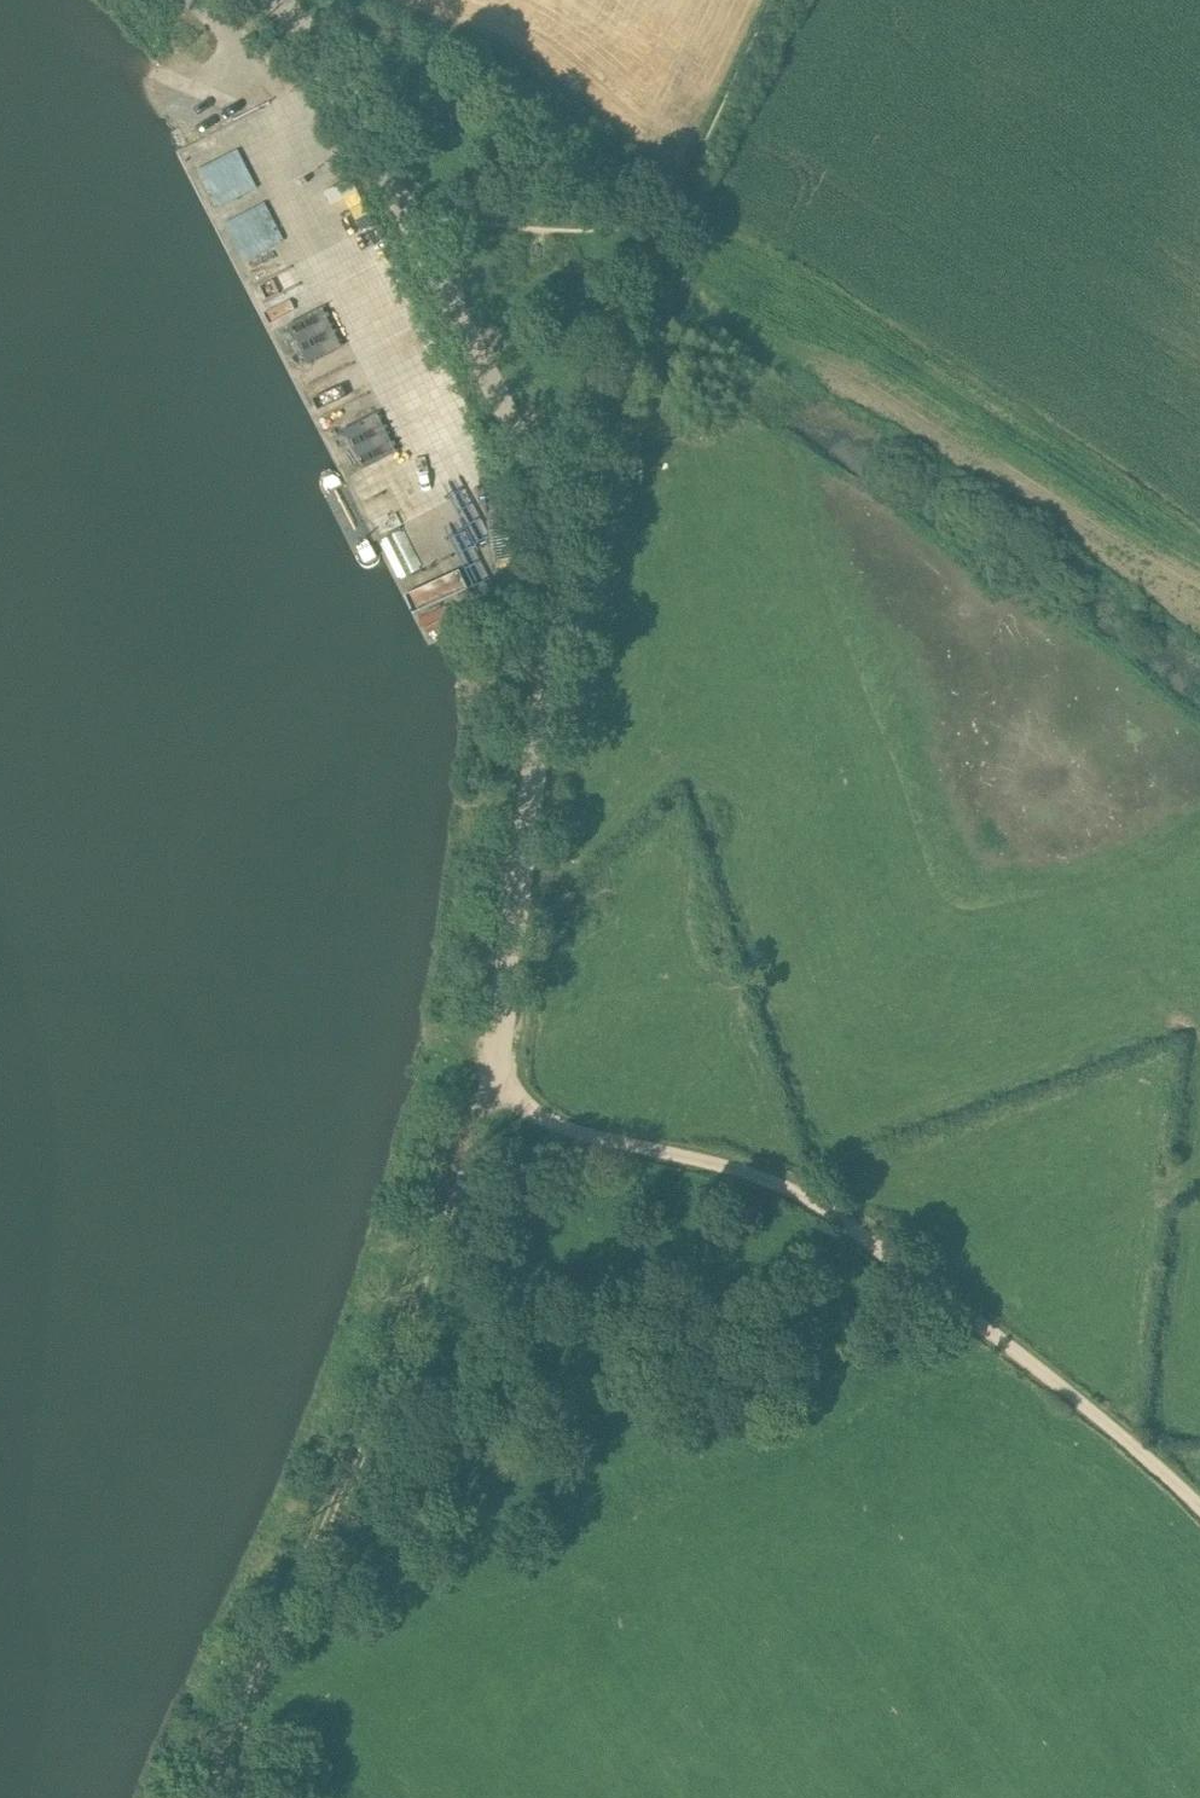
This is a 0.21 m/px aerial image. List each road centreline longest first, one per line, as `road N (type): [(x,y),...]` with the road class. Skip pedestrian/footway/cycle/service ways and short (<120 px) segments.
road 1 (unclassified): [(280,0),(316,42),(355,111),(533,468),(555,535),(558,602),(495,1078),(516,1102),(567,1129),(761,1174),(828,1210),(1199,1507)]
road 2 (track): [(240,1797),(269,1685),(347,1515),(444,1199),(495,1078)]

